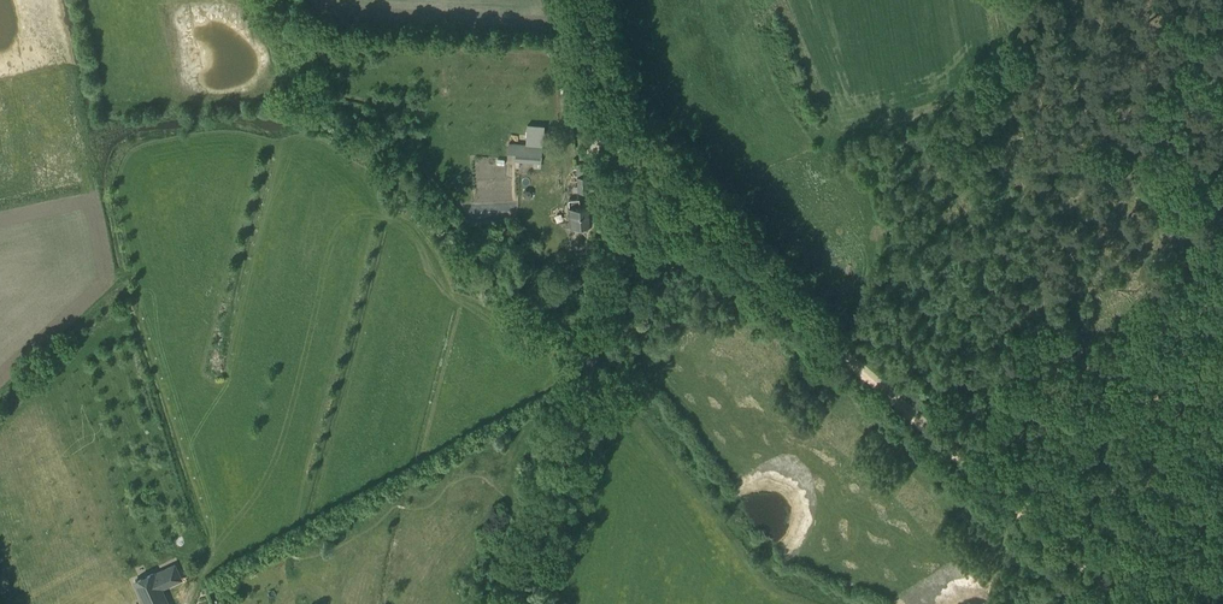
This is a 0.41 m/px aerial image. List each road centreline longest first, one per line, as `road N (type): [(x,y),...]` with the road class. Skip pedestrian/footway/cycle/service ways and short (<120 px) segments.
road 1 (track): [(1125,603),(830,346),(673,176),(611,128)]
road 2 (unclassified): [(511,603),(624,227),(584,0)]
road 3 (track): [(1108,590),(1203,516),(1222,469)]

